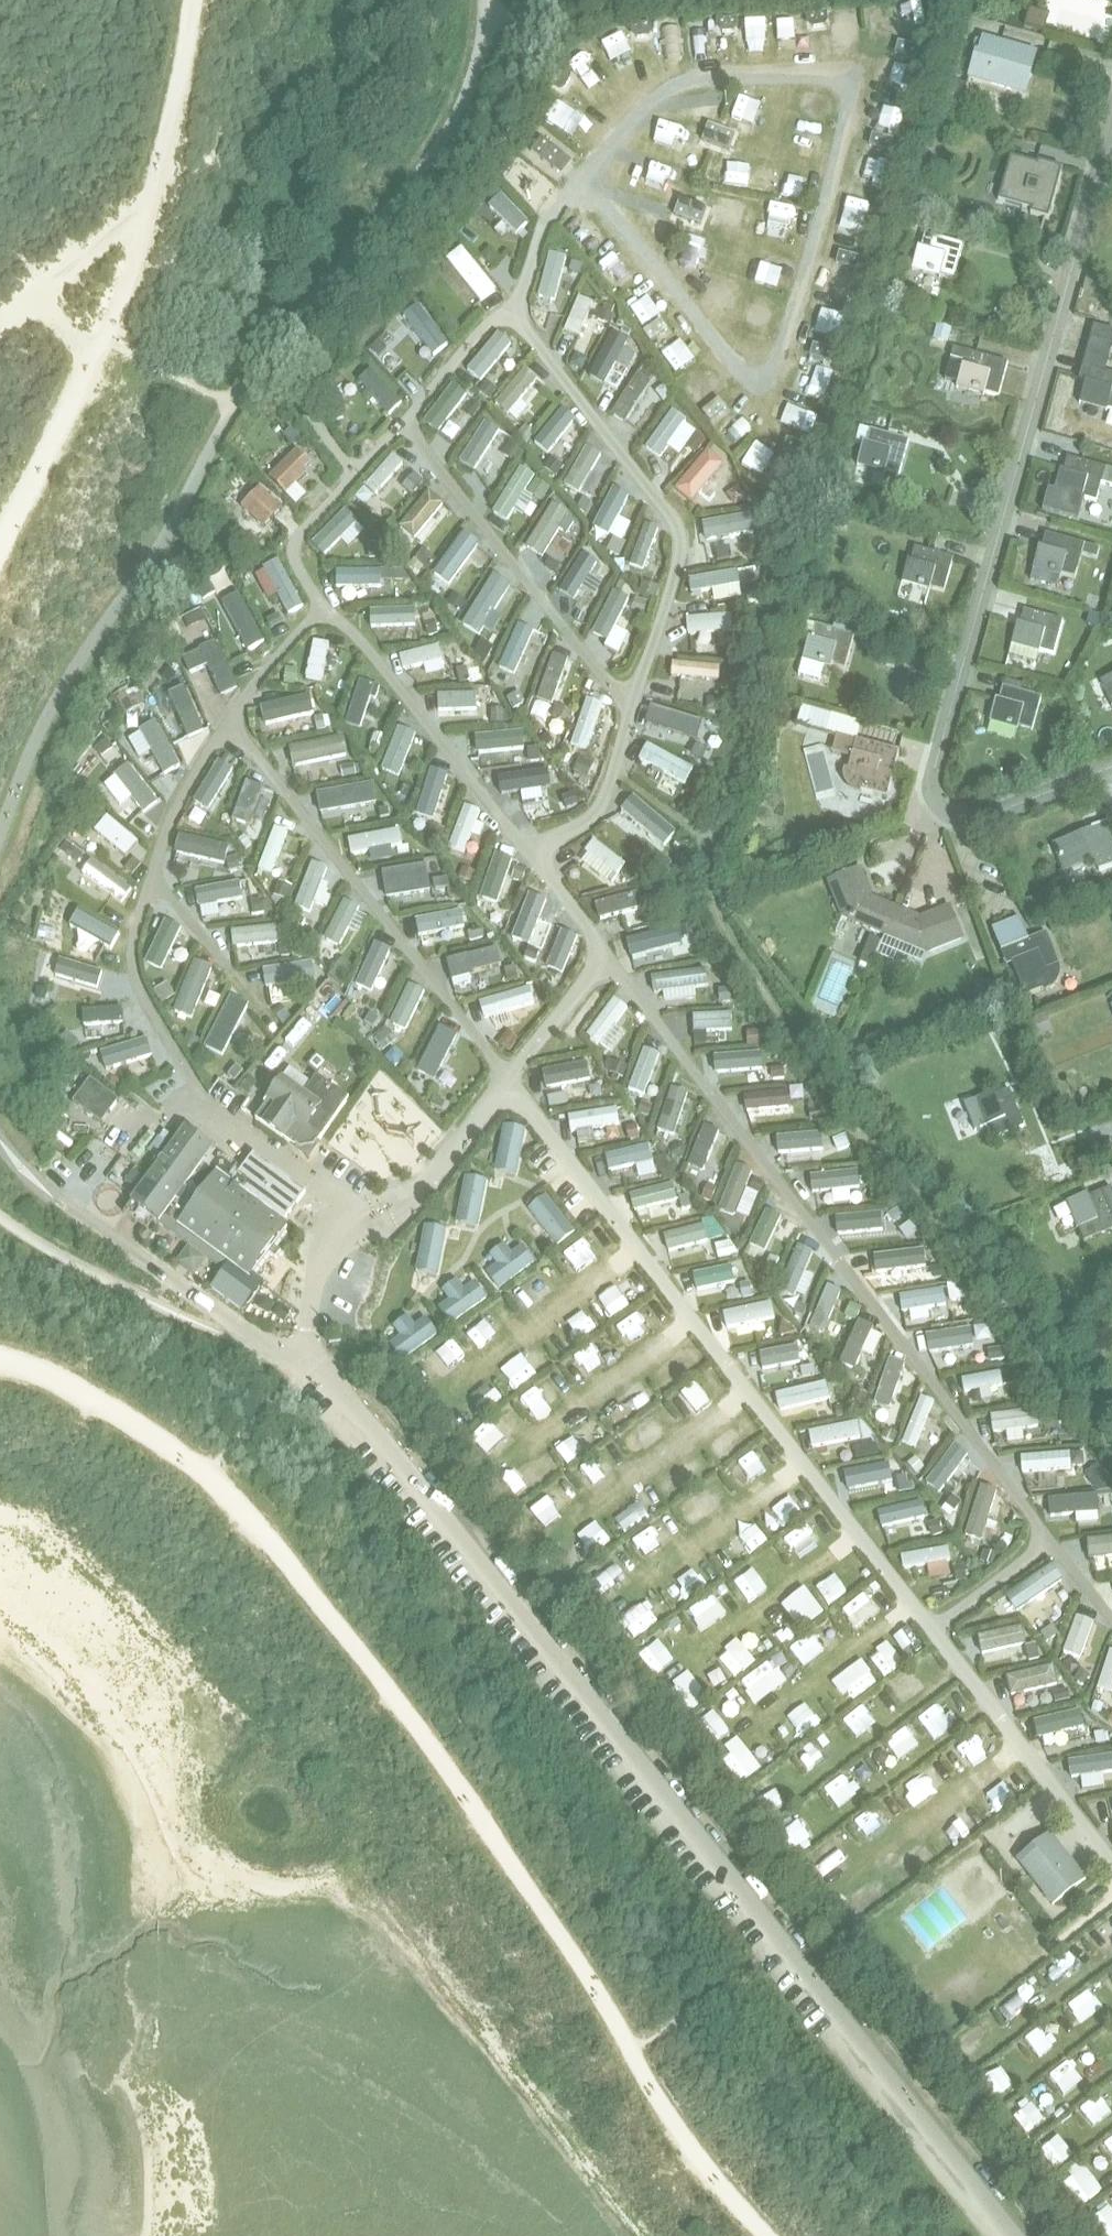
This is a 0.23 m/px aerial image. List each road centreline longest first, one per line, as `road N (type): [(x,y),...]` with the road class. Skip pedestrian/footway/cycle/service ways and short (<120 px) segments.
road 1 (residential): [(1011,2235),(359,1413),(308,1366),(50,1195),(0,1140)]
road 2 (residential): [(0,833),(51,690),(159,542),(225,412),(442,142),(469,80),(481,0)]

